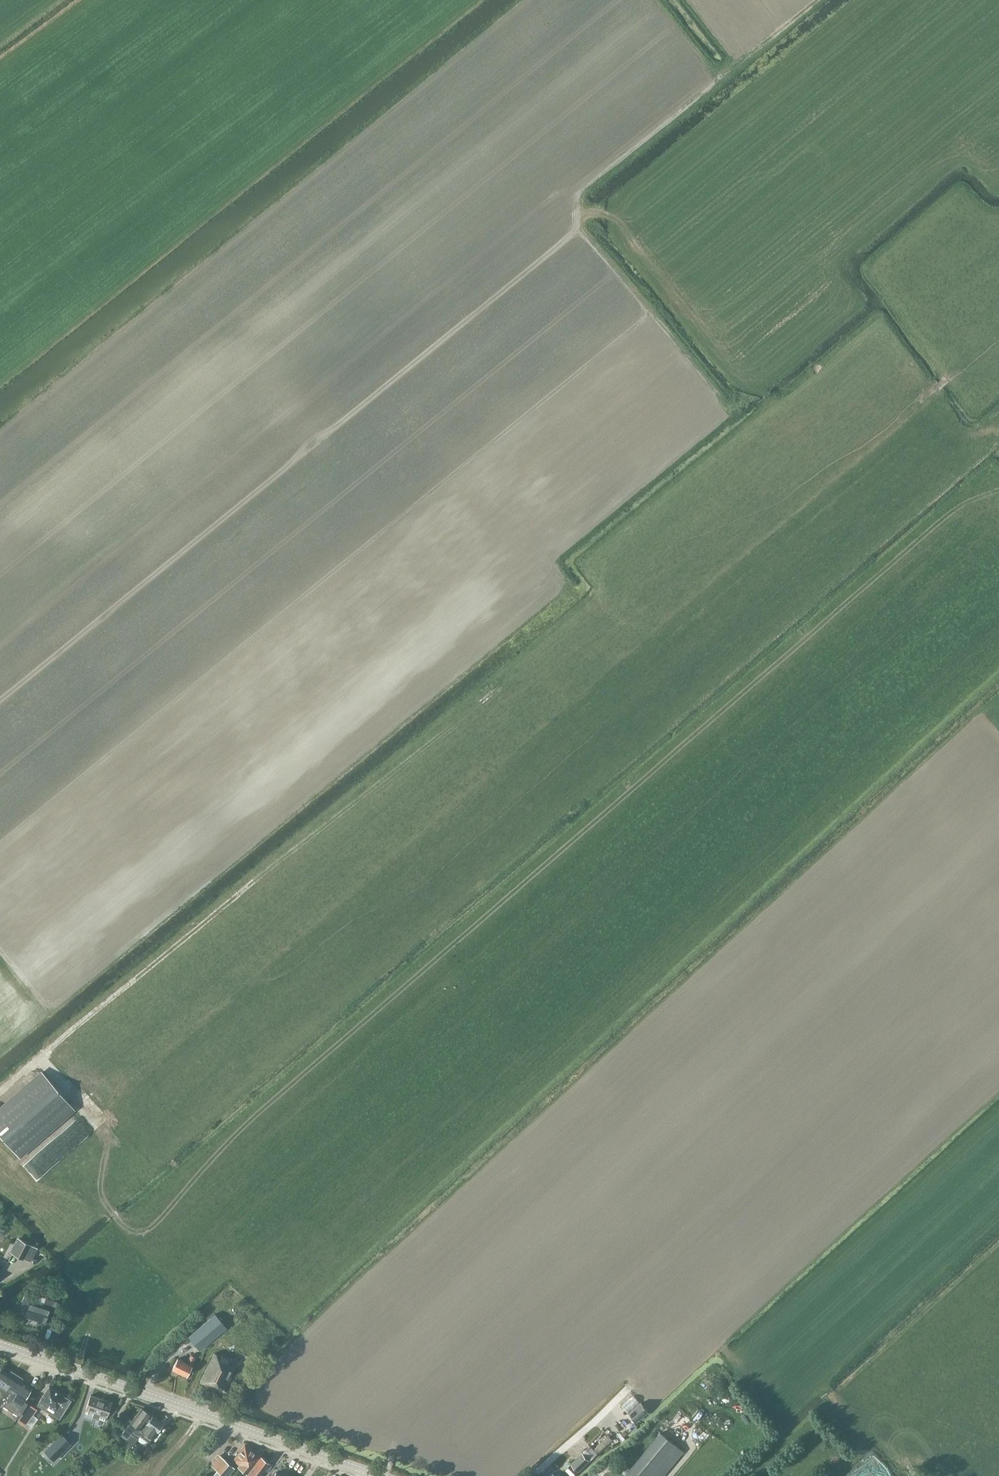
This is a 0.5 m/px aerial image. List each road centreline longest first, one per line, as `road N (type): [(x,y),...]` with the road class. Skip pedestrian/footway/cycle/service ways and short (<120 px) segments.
road 1 (tertiary): [(381,1475),(0,1345)]

